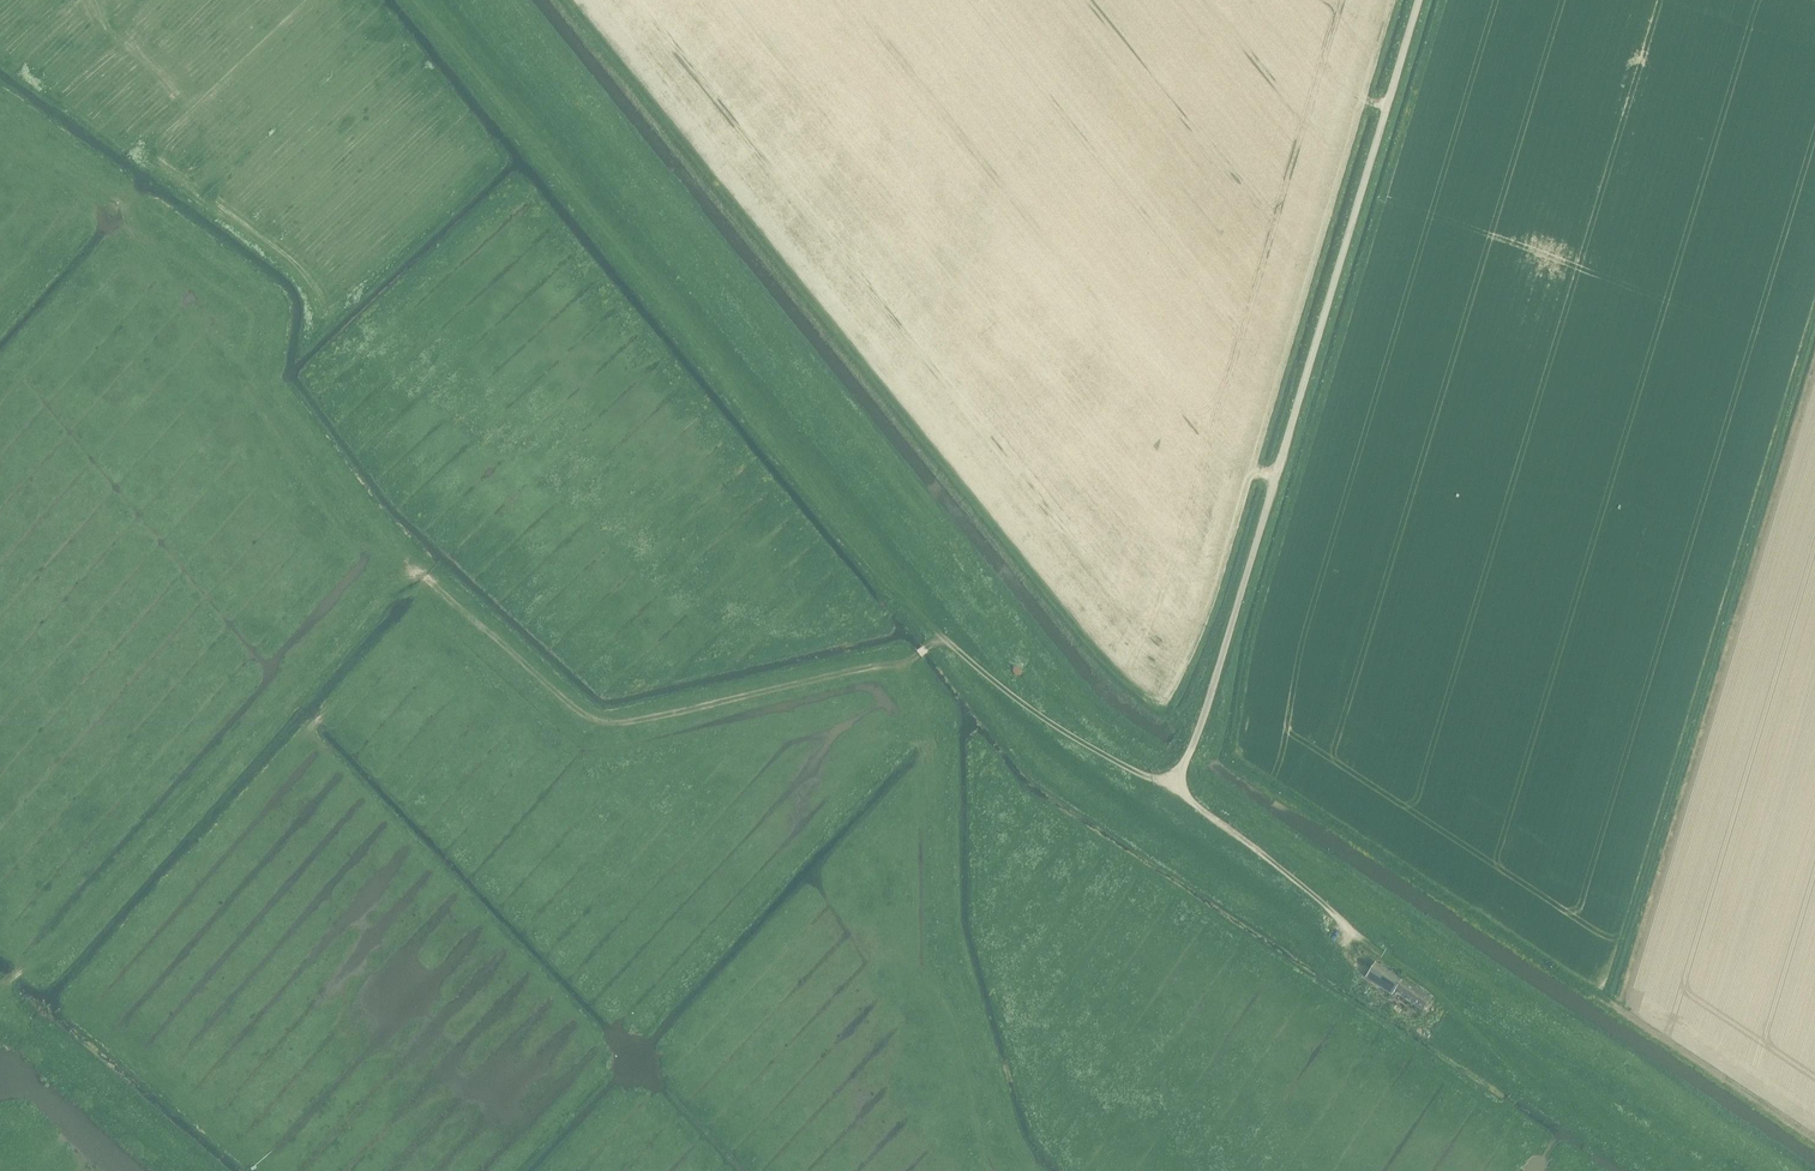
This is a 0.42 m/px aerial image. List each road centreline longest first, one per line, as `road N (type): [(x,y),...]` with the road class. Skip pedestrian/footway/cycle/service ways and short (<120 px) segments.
road 1 (track): [(941,640),(899,662),(599,727),(416,573),(52,977),(0,984)]
road 2 (track): [(429,0),(943,626),(941,640),(1031,713)]
road 3 (unclassified): [(1173,785),(1203,720),(1418,0)]
road 4 (track): [(1658,1170),(1535,1085),(1378,949)]
road 5 (unclassified): [(1173,785),(1378,949)]
road 6 (track): [(1164,781),(1031,713)]

